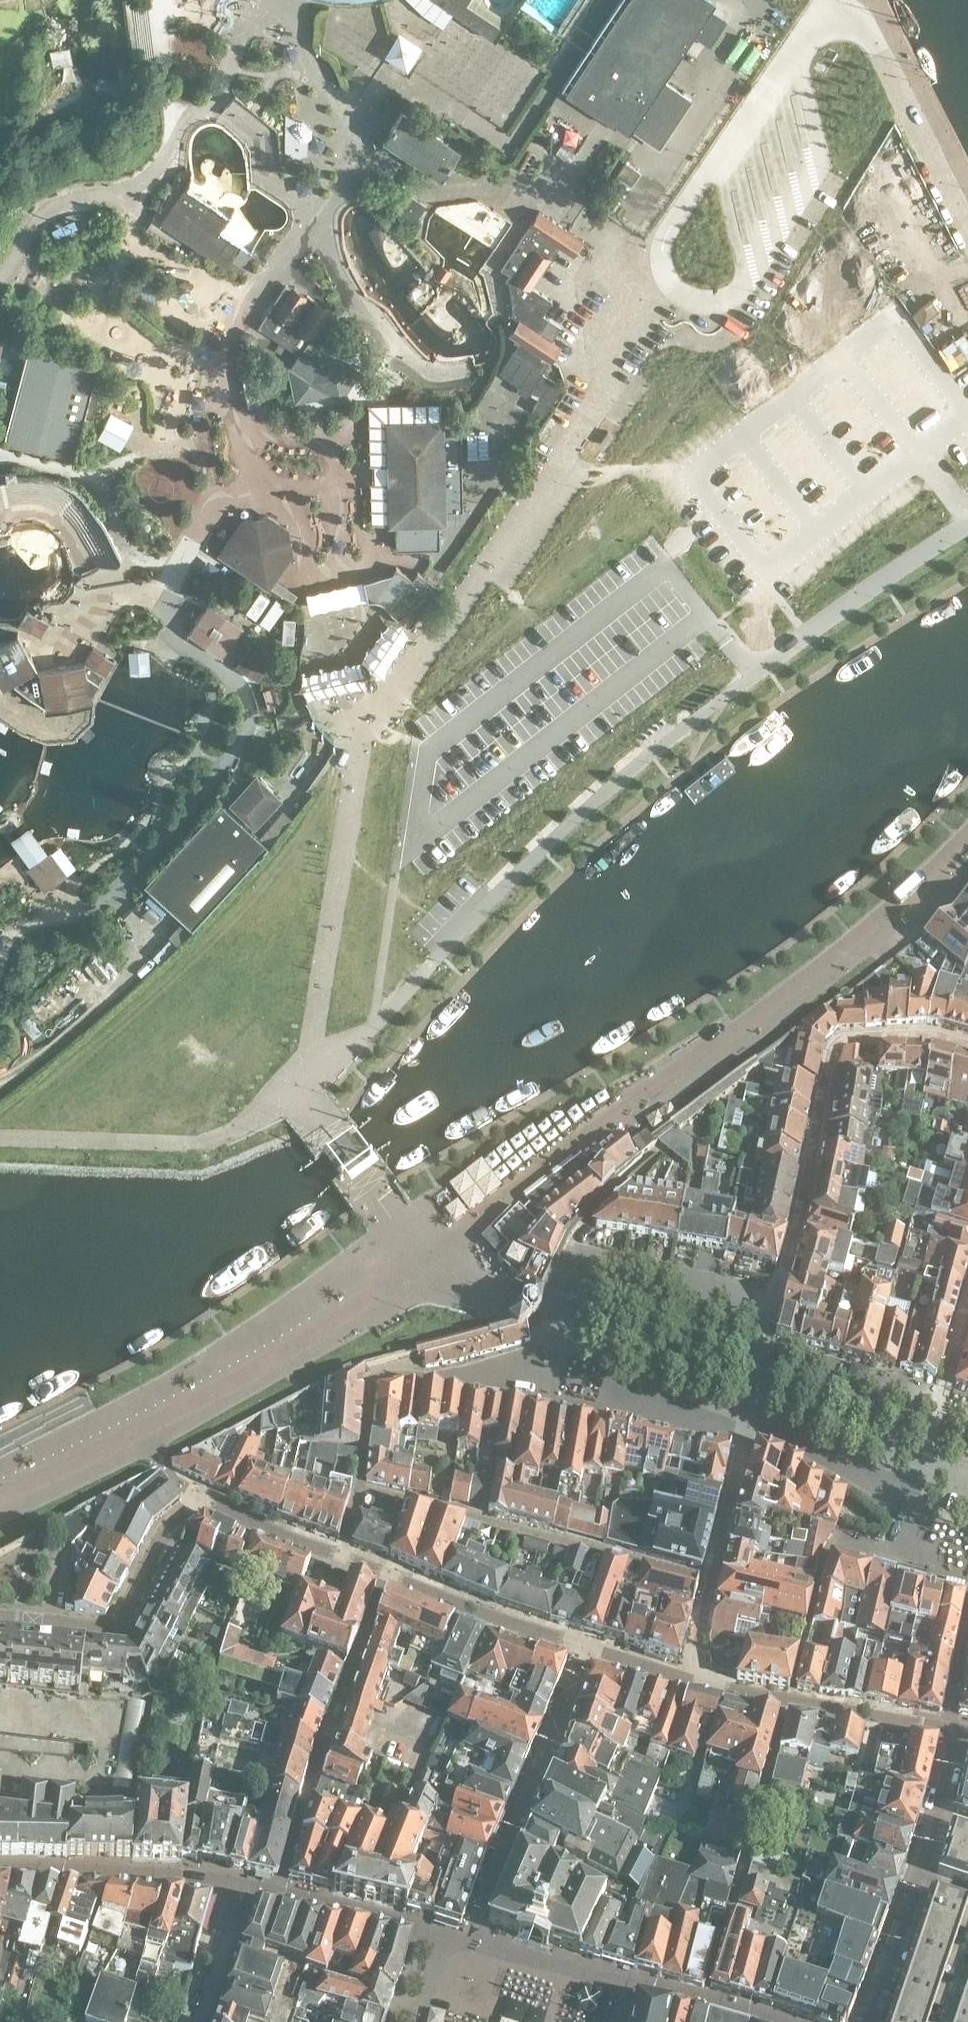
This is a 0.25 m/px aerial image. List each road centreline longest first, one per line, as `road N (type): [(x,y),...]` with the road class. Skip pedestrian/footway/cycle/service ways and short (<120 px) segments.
road 1 (unclassified): [(434,960),(602,795),(751,670),(967,519)]
road 2 (residential): [(775,1301),(836,1051),(926,1042),(967,1055)]
road 3 (unclassified): [(660,252),(672,287),(692,300),(732,294),(744,281),(820,162),(793,45)]
road 4 (residential): [(711,1582),(360,1488)]
road 5 (residential): [(280,1892),(385,1574)]
road 6 (residential): [(385,1574),(689,1679)]
road 7 (residential): [(923,1462),(890,1551),(844,1535),(828,1546),(789,1697)]
road 8 (residential): [(200,1495),(161,1537),(114,1627),(0,1618)]
road 9 (unclassified): [(967,226),(874,43),(858,21),(826,11)]
road 10 (residential): [(250,1889),(155,1872),(0,1866)]
road 11 (unclassified): [(793,45),(660,252)]
road 12 (residential): [(750,1397),(554,1322)]
road 13 (residential): [(775,1301),(580,1254)]
road 14 (track): [(133,950),(112,989),(0,1081)]
road 15 (residential): [(923,1462),(750,1397)]
road 16 (residential): [(789,1697),(949,1728)]
road 17 (residential): [(200,1495),(339,1558)]
road 18 (residential): [(747,1434),(711,1582)]
road 19 (residential): [(580,1254),(585,1231),(624,1180),(685,1170)]
road 20 (residential): [(923,1462),(967,1320)]
road 21 (residential): [(522,1390),(375,1374)]
road 22 (residential): [(202,2021),(250,1889)]

